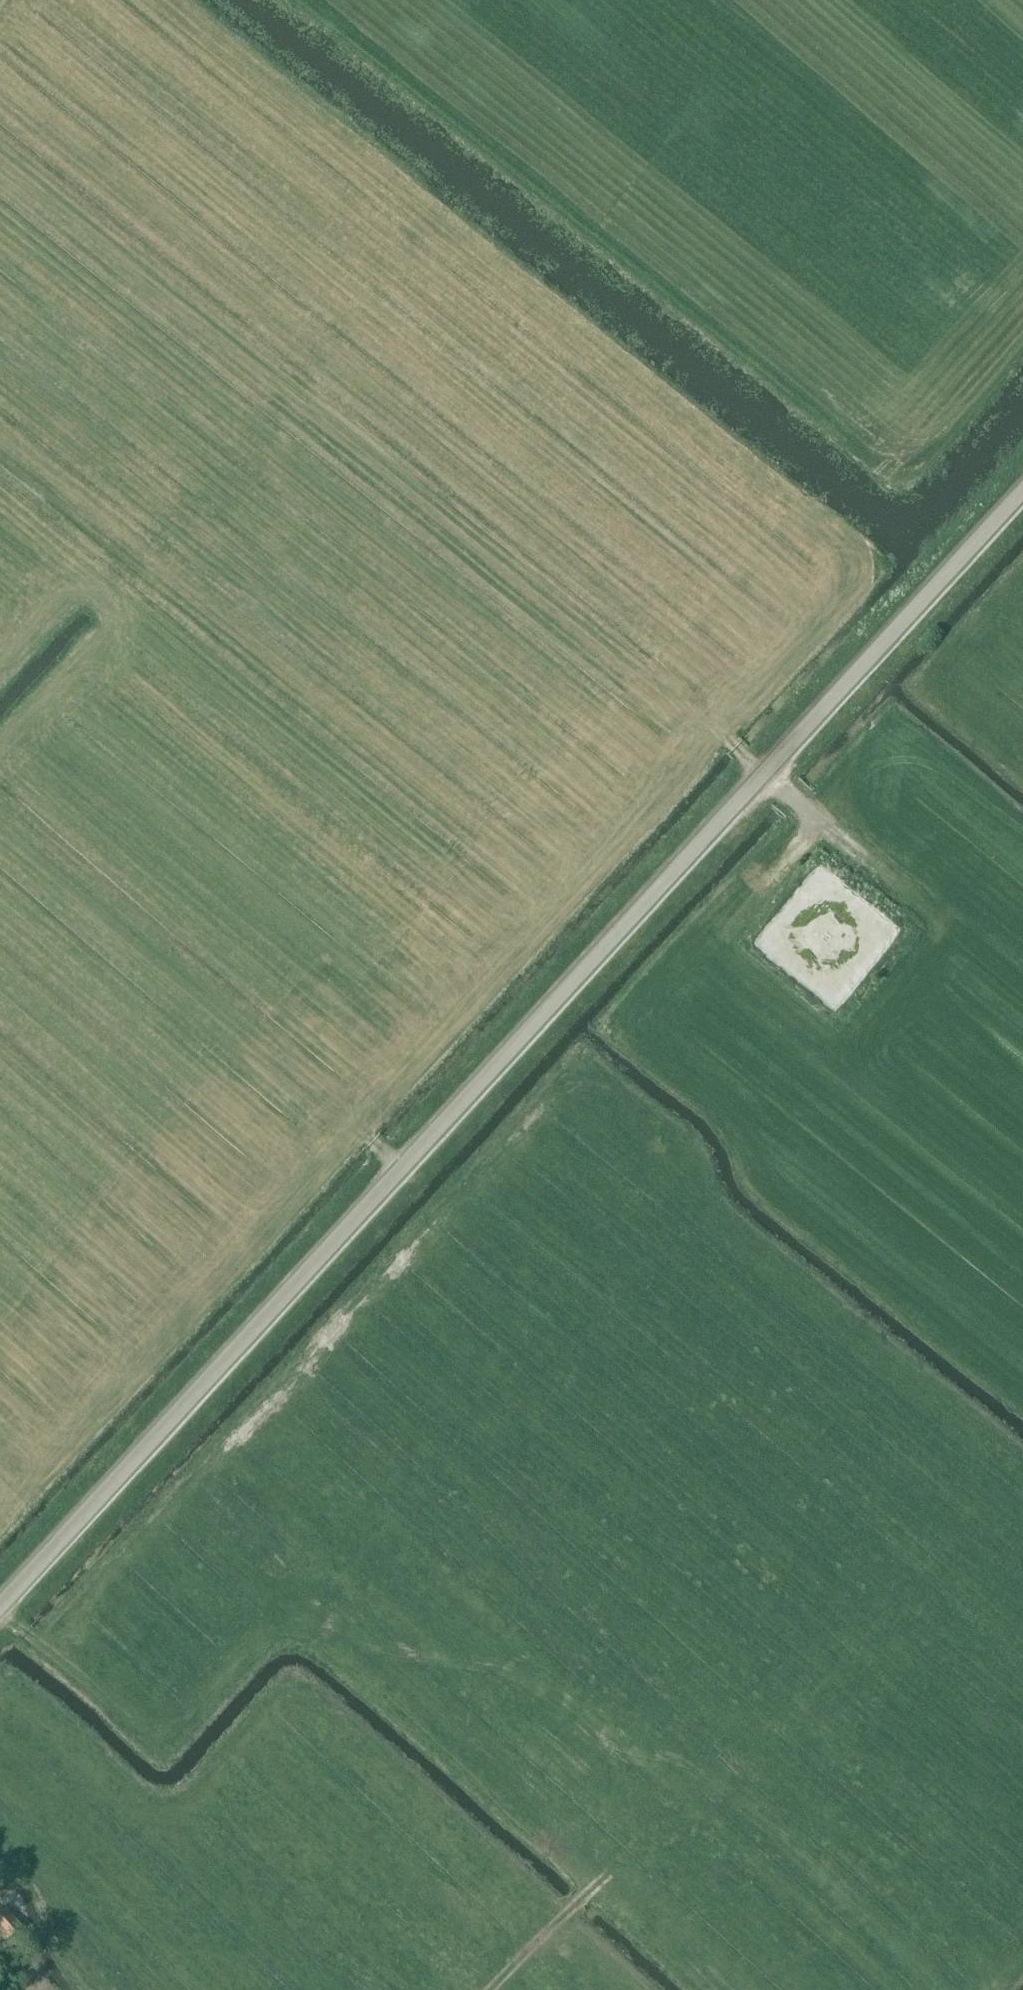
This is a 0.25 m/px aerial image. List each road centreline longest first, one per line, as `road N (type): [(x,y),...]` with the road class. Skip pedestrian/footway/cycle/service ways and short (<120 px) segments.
road 1 (tertiary): [(0,1606),(1022,490)]
road 2 (track): [(492,1989),(610,1876)]

